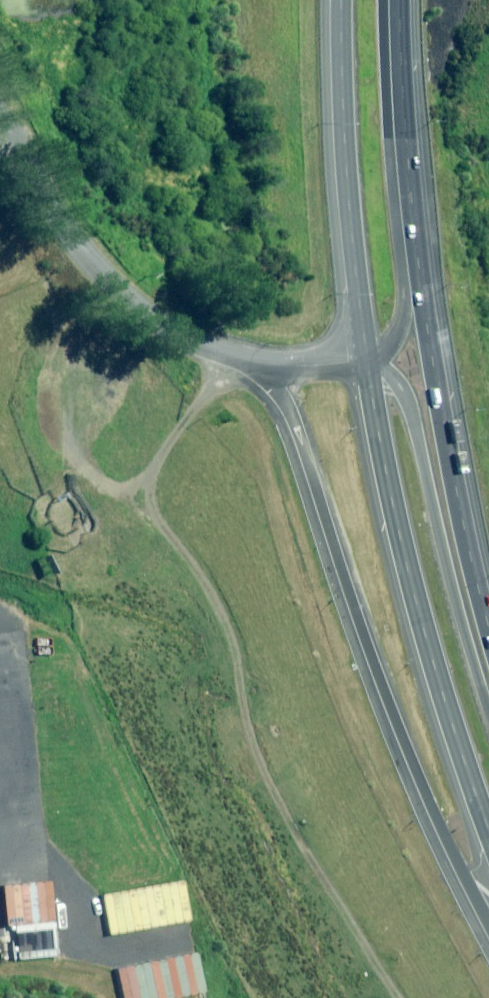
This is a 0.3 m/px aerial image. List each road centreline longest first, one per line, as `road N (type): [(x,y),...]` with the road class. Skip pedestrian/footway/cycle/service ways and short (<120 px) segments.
road 1 (trunk): [(403,0),(429,346),(488,623)]
road 2 (motorway): [(488,927),(458,869),(294,410),(255,364)]
road 3 (motorway): [(488,827),(426,639),(367,367)]
road 4 (trunk): [(384,0),(390,172),(407,296),(396,339),(367,367)]
road 5 (motorway): [(367,367),(394,382),(411,410),(488,714)]
road 6 (trunk): [(367,367),(346,170),(343,0)]
road 7 (unclassified): [(255,364),(180,336),(77,257),(0,134)]

